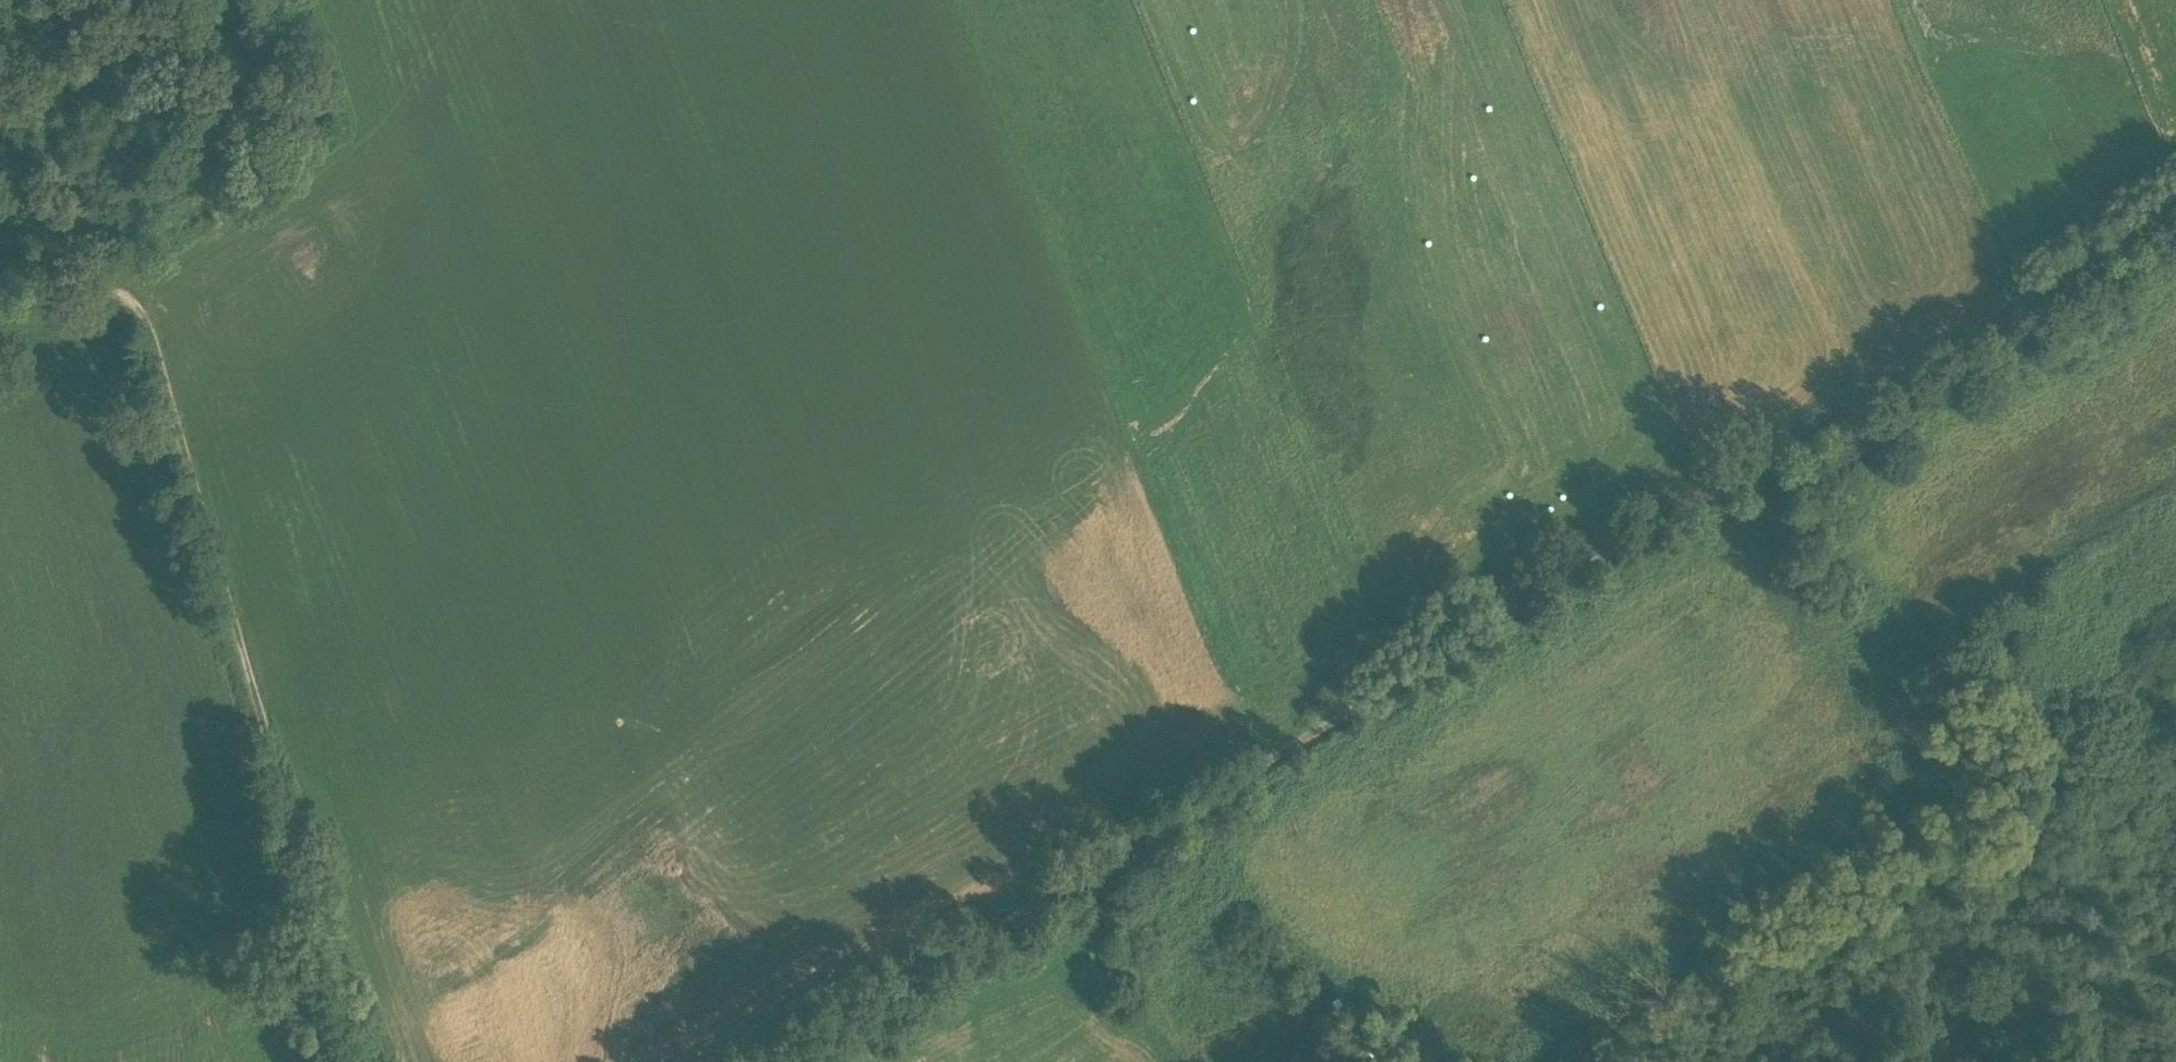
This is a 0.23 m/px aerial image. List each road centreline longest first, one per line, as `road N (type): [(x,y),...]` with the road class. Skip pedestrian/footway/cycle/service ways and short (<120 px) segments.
road 1 (track): [(2175,211),(1928,376),(1567,583),(805,1061)]
road 2 (track): [(368,1061),(304,899),(120,285),(0,300)]

